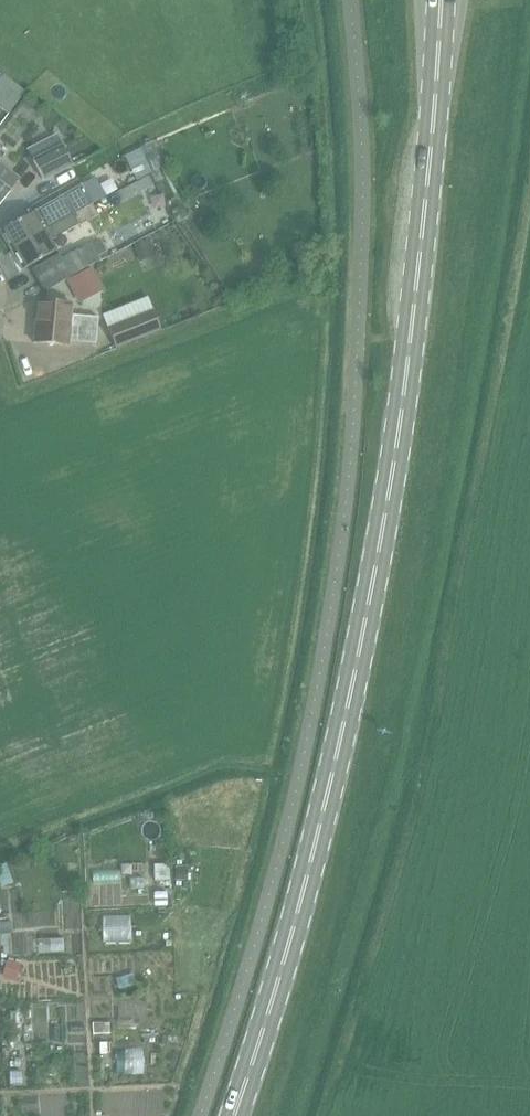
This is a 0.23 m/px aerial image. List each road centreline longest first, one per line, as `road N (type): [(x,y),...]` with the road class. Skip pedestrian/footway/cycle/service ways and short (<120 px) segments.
road 1 (secondary): [(234,1115),(313,854),(386,503),(418,280),(442,0)]

